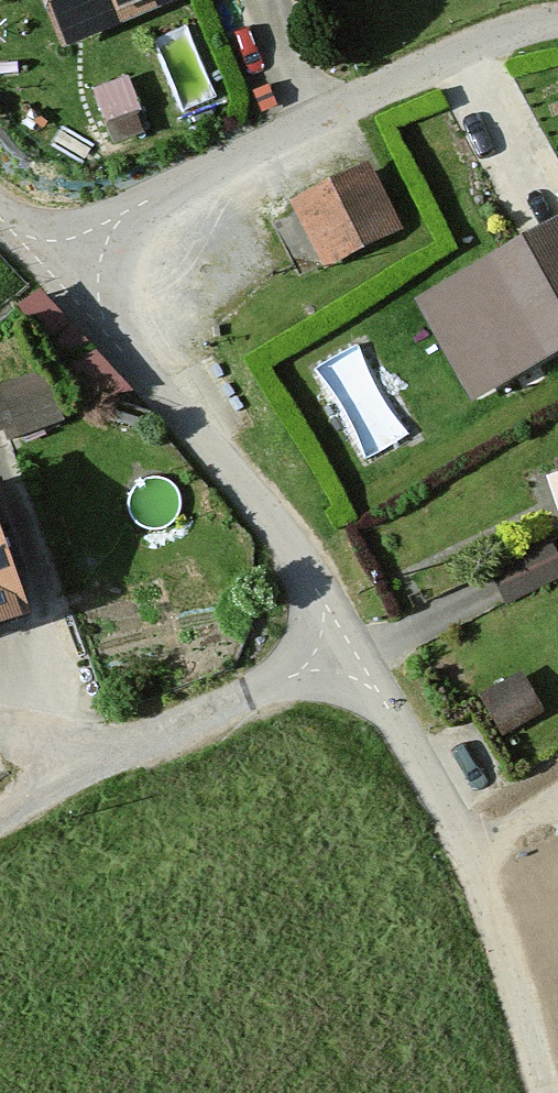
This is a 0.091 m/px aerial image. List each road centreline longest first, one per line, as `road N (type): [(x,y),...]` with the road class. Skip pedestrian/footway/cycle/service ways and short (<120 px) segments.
road 1 (unclassified): [(497,892),(297,563),(54,271)]
road 2 (unclassified): [(54,271),(178,183),(487,36),(557,19)]
road 3 (track): [(548,1092),(497,892)]

